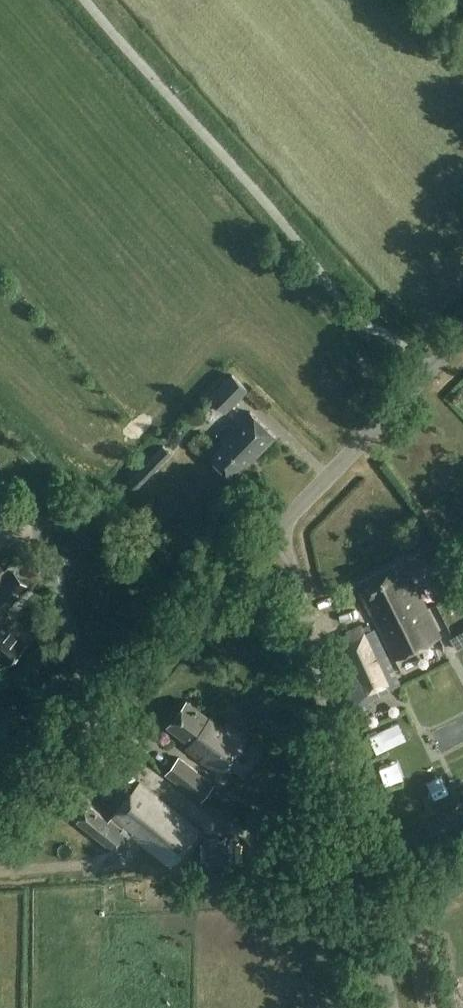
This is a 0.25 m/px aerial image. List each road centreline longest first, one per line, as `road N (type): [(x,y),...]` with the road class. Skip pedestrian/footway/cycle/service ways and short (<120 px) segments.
road 1 (unclassified): [(392,1007),(292,565),(271,534)]
road 2 (unclassified): [(0,813),(271,534)]
road 3 (unclassified): [(271,534),(462,334)]

